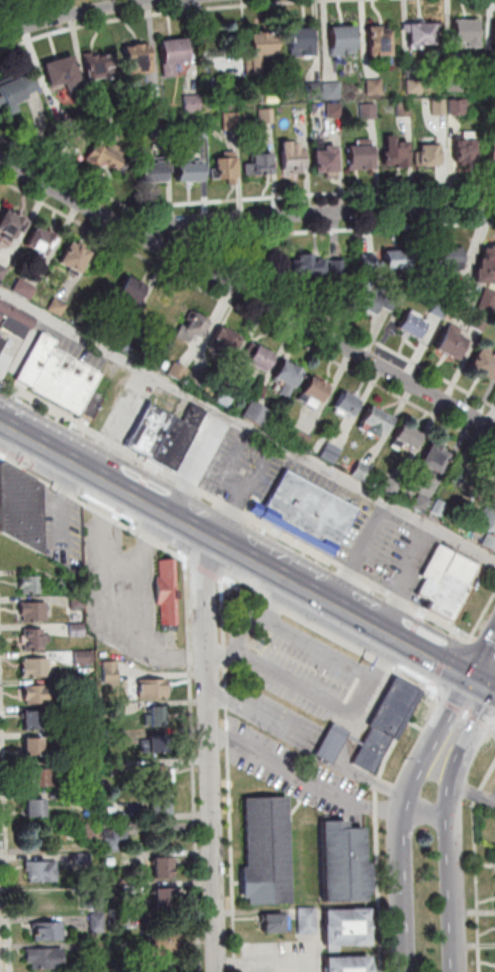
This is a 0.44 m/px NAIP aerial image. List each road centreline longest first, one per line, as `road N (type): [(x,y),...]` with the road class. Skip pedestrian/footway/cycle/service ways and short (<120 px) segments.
road 1 (residential): [(494,430),(0,161)]
road 2 (residential): [(217,971),(200,532)]
road 3 (primary): [(368,624),(0,423)]
road 4 (residential): [(494,207),(122,227)]
road 5 (secondary): [(452,971),(450,789)]
road 6 (residential): [(0,37),(77,13),(163,0)]
road 7 (secondary): [(407,810),(406,971)]
road 8 (secondary): [(466,678),(407,810)]

